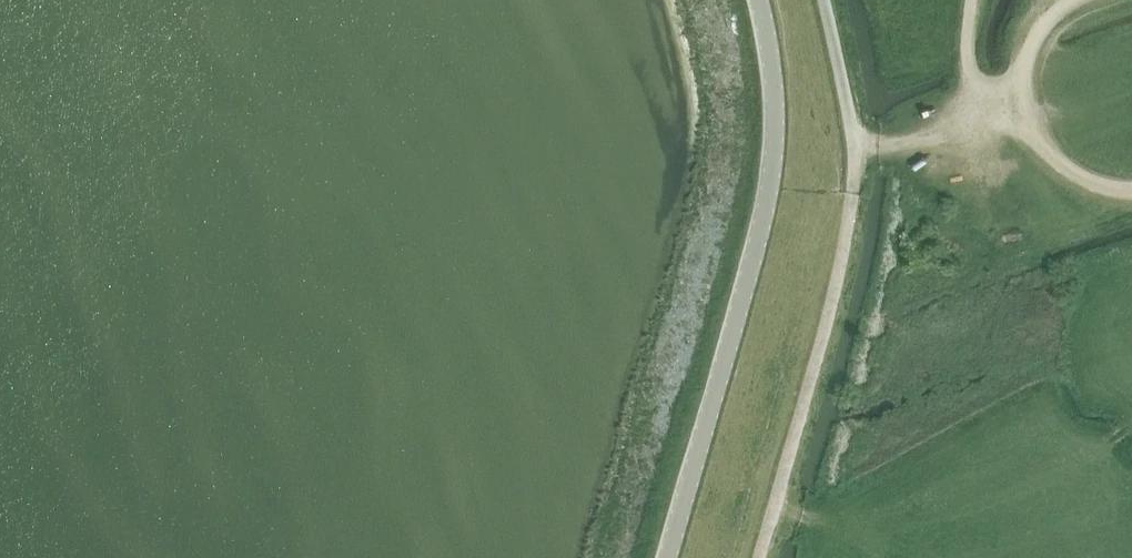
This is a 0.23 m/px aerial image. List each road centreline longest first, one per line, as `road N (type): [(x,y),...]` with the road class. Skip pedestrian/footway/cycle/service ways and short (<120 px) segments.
road 1 (tertiary): [(761,0),(776,96),(767,207),(666,557)]
road 2 (track): [(757,557),(830,304),(849,223),(854,147)]
road 3 (track): [(971,0),(967,56),(980,129)]

